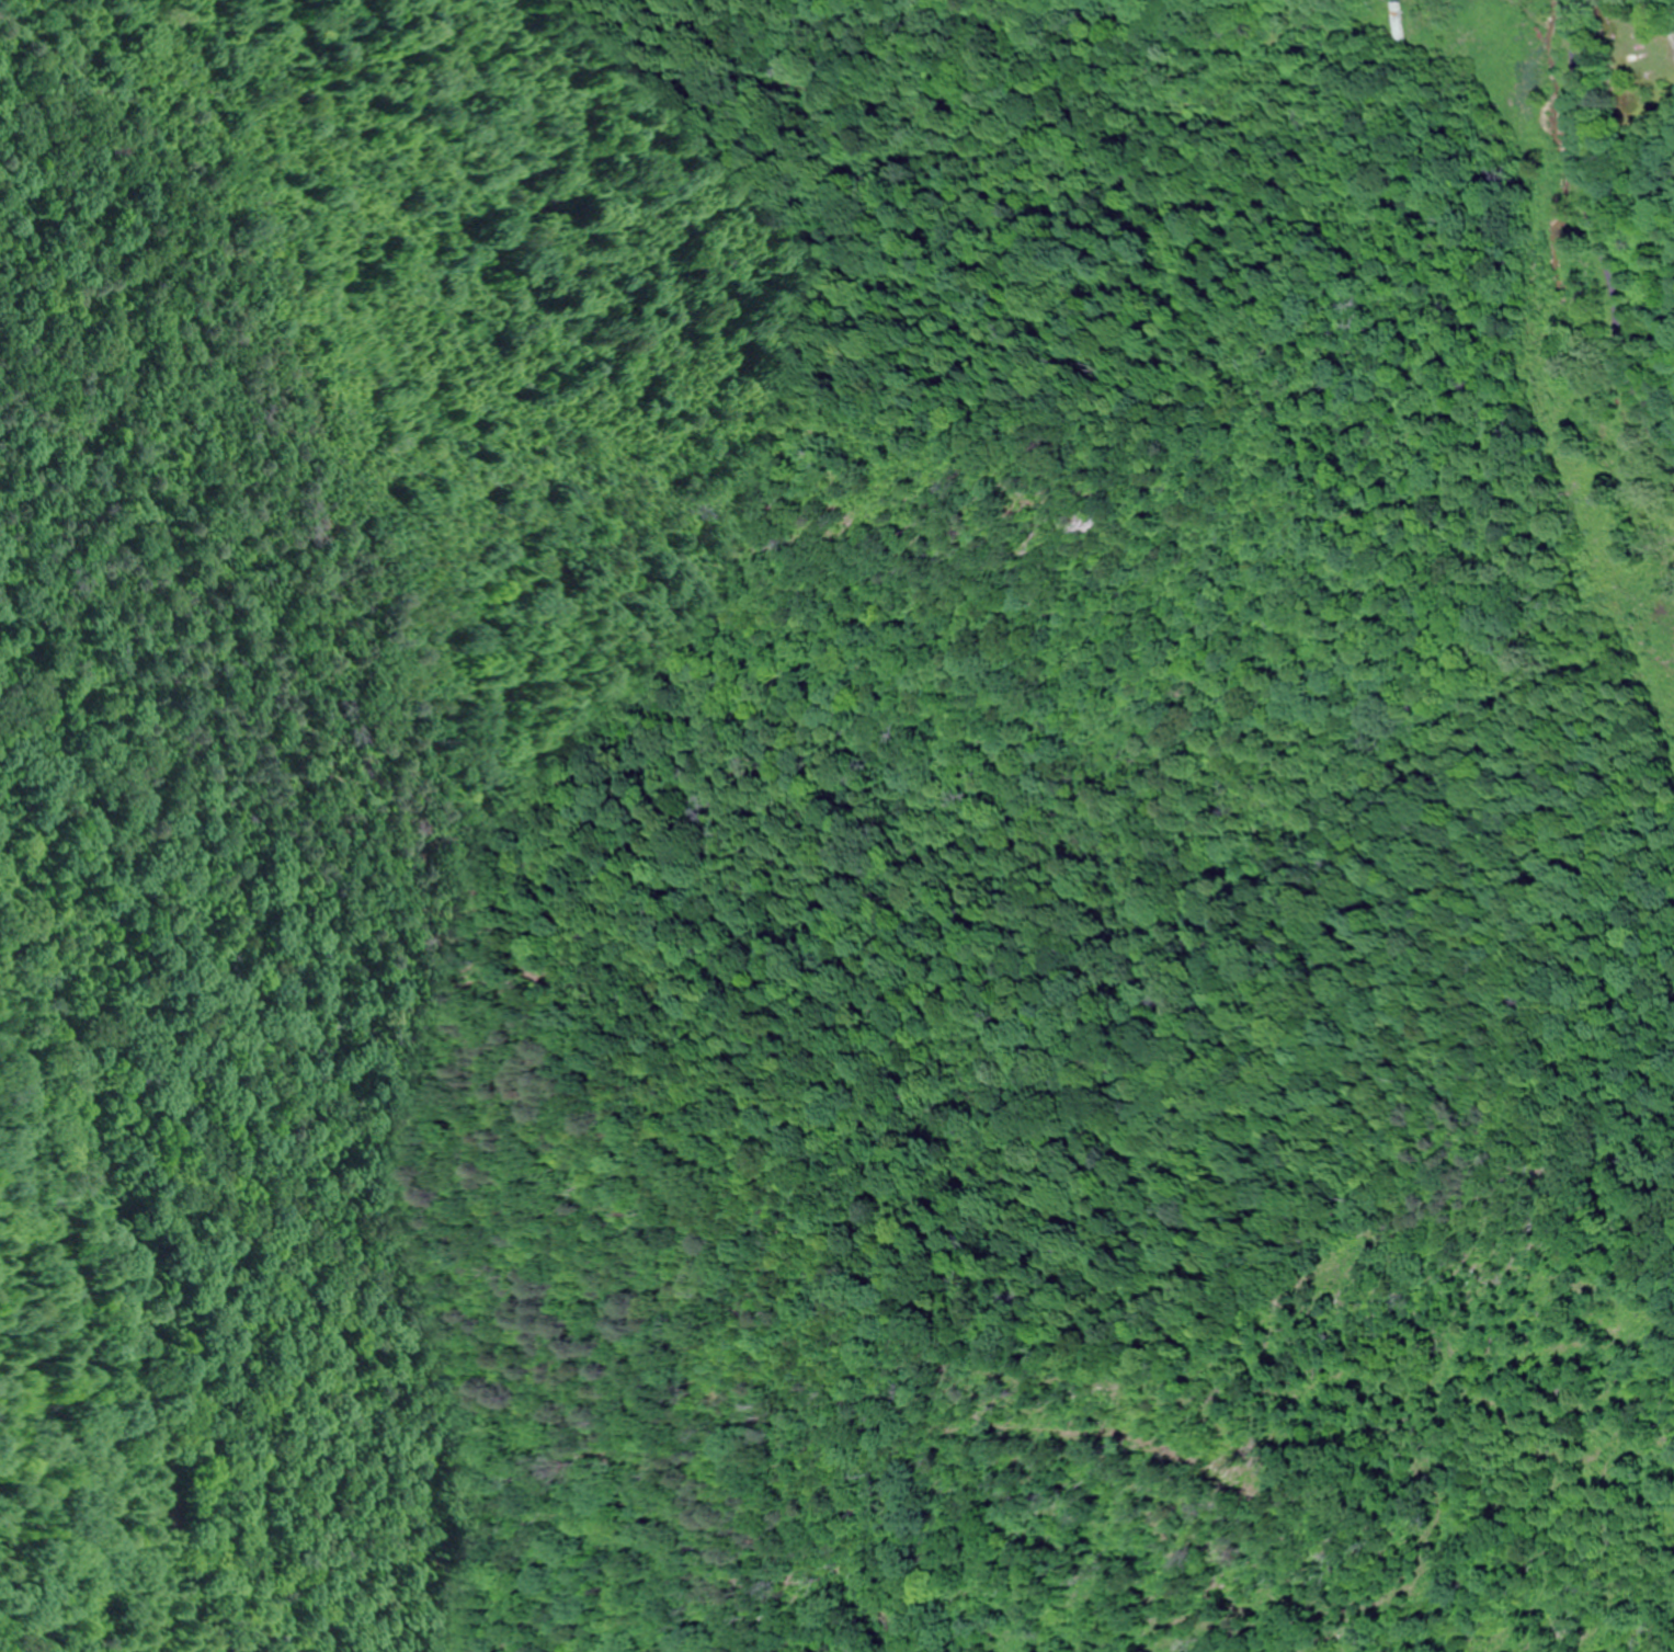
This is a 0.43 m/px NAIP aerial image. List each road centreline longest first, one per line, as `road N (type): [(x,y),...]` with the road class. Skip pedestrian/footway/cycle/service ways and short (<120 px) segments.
road 1 (residential): [(1673,487),(1632,401),(1587,183),(1580,0)]

